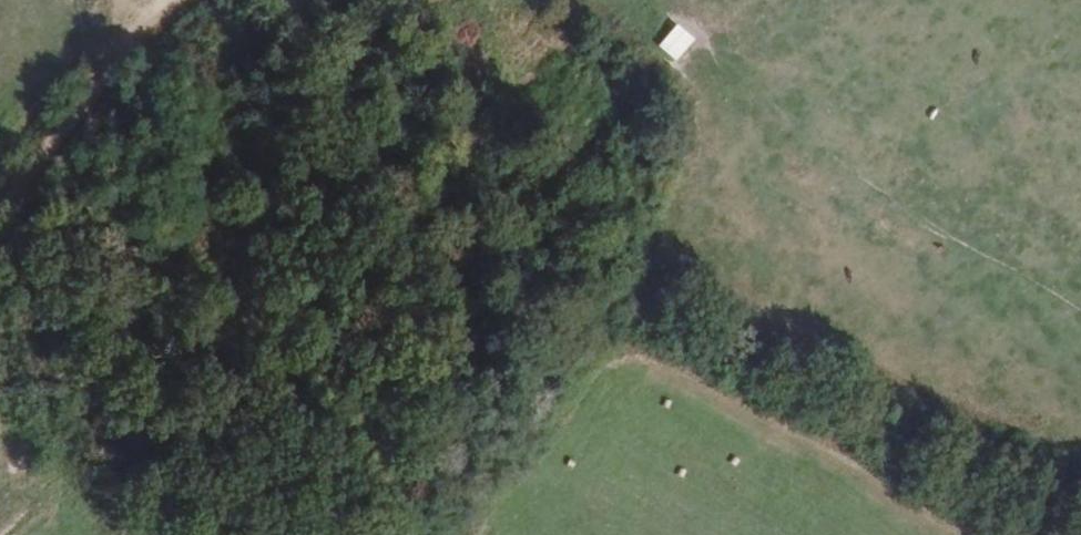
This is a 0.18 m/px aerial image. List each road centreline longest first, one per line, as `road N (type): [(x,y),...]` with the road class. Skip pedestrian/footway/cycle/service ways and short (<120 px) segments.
road 1 (track): [(174,0),(0,197)]

